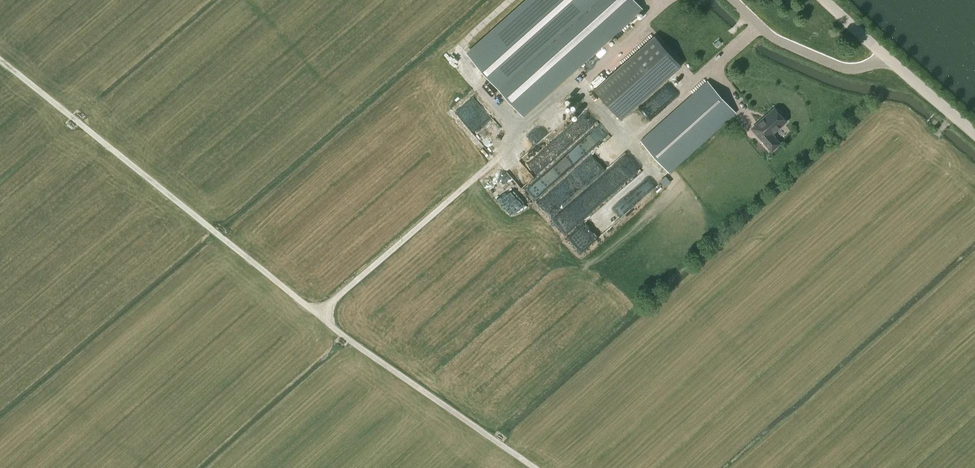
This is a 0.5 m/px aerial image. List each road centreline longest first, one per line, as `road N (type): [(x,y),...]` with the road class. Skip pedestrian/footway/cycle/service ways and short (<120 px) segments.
road 1 (track): [(0,61),(338,333),(535,467)]
road 2 (track): [(318,315),(550,107)]
road 3 (unclassified): [(894,64),(866,68),(793,47),(732,0)]

